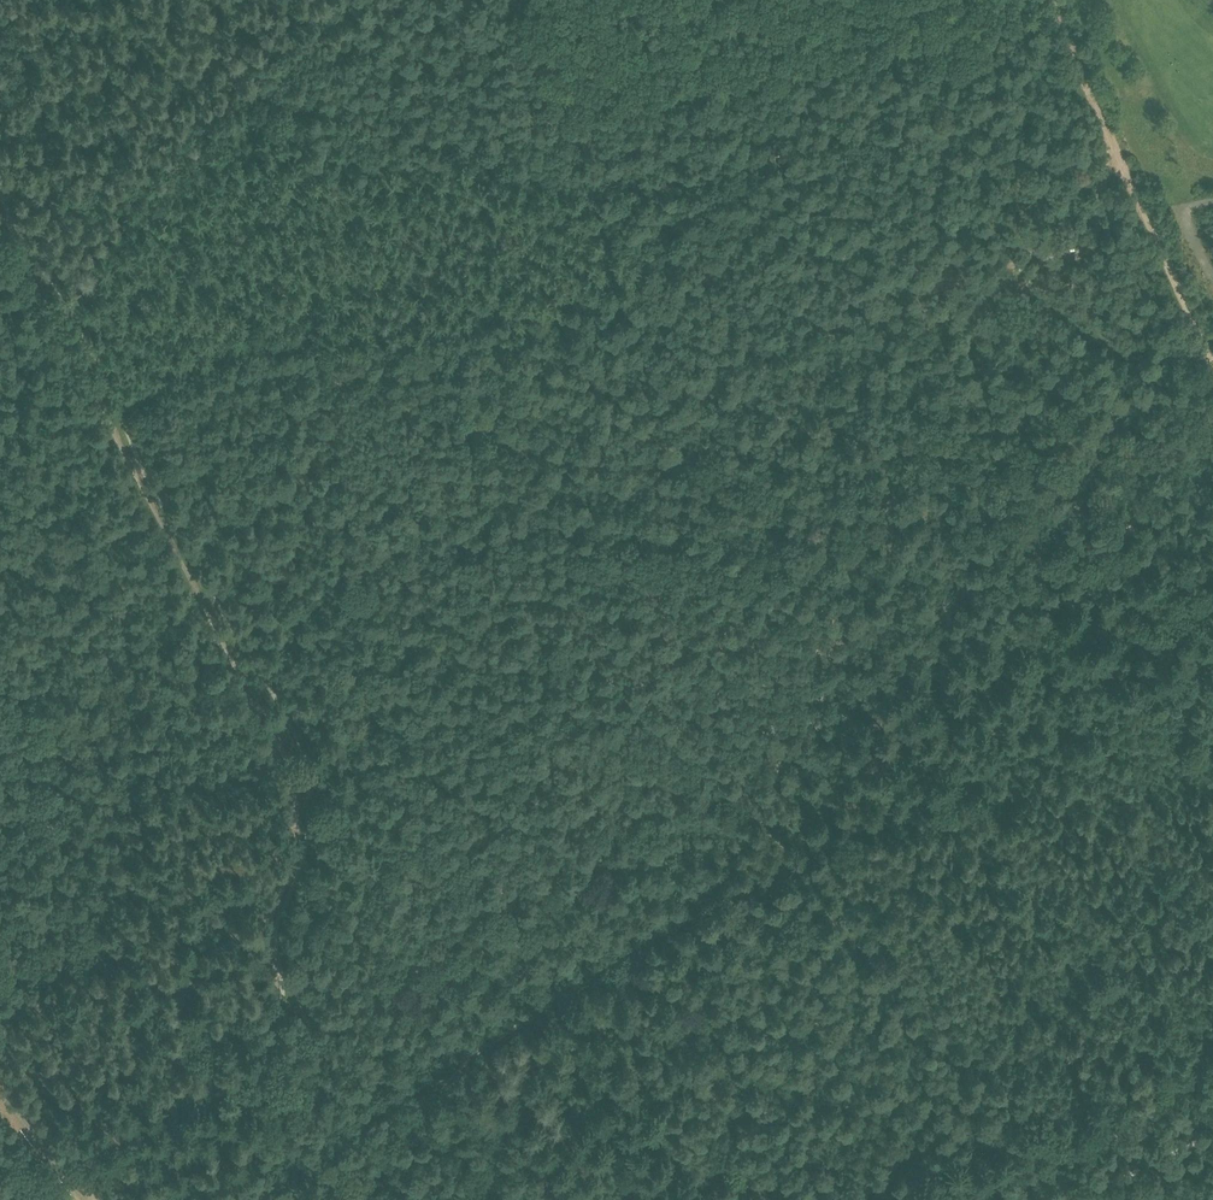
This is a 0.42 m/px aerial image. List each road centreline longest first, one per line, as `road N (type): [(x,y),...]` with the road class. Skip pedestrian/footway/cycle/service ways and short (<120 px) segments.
road 1 (track): [(1125,166),(1103,181),(1092,243),(1074,256),(1027,256),(931,308),(776,344),(733,369),(637,506),(636,532),(668,605),(664,625),(631,646),(610,634),(586,633),(527,691),(417,732),(383,723),(329,586),(331,369),(270,99),(224,54),(142,0)]
road 2 (track): [(0,217),(292,773),(296,844),(268,933),(273,997),(253,1104),(259,1187)]
road 3 (track): [(378,1112),(790,864),(1212,659)]
road 4 (track): [(1061,18),(598,112),(510,164),(411,130),(270,99)]
road 5 (track): [(670,453),(655,461),(567,462),(388,401),(305,347),(275,343),(230,347),(120,414)]
road 6 (track): [(1212,365),(1053,0)]
road 7 (track): [(760,352),(664,317),(648,296),(634,242),(606,212),(510,164)]
road 8 (track): [(900,313),(1001,216),(1086,74)]
road 9 (track): [(1208,353),(1135,360),(1059,311),(1005,311),(966,275),(962,258)]
road 10 (track): [(515,0),(561,132),(554,158),(562,189)]
road 11 (track): [(378,1112),(349,1100),(318,1068),(306,1019),(277,991)]
road 12 (track): [(1212,1135),(1077,1199)]

